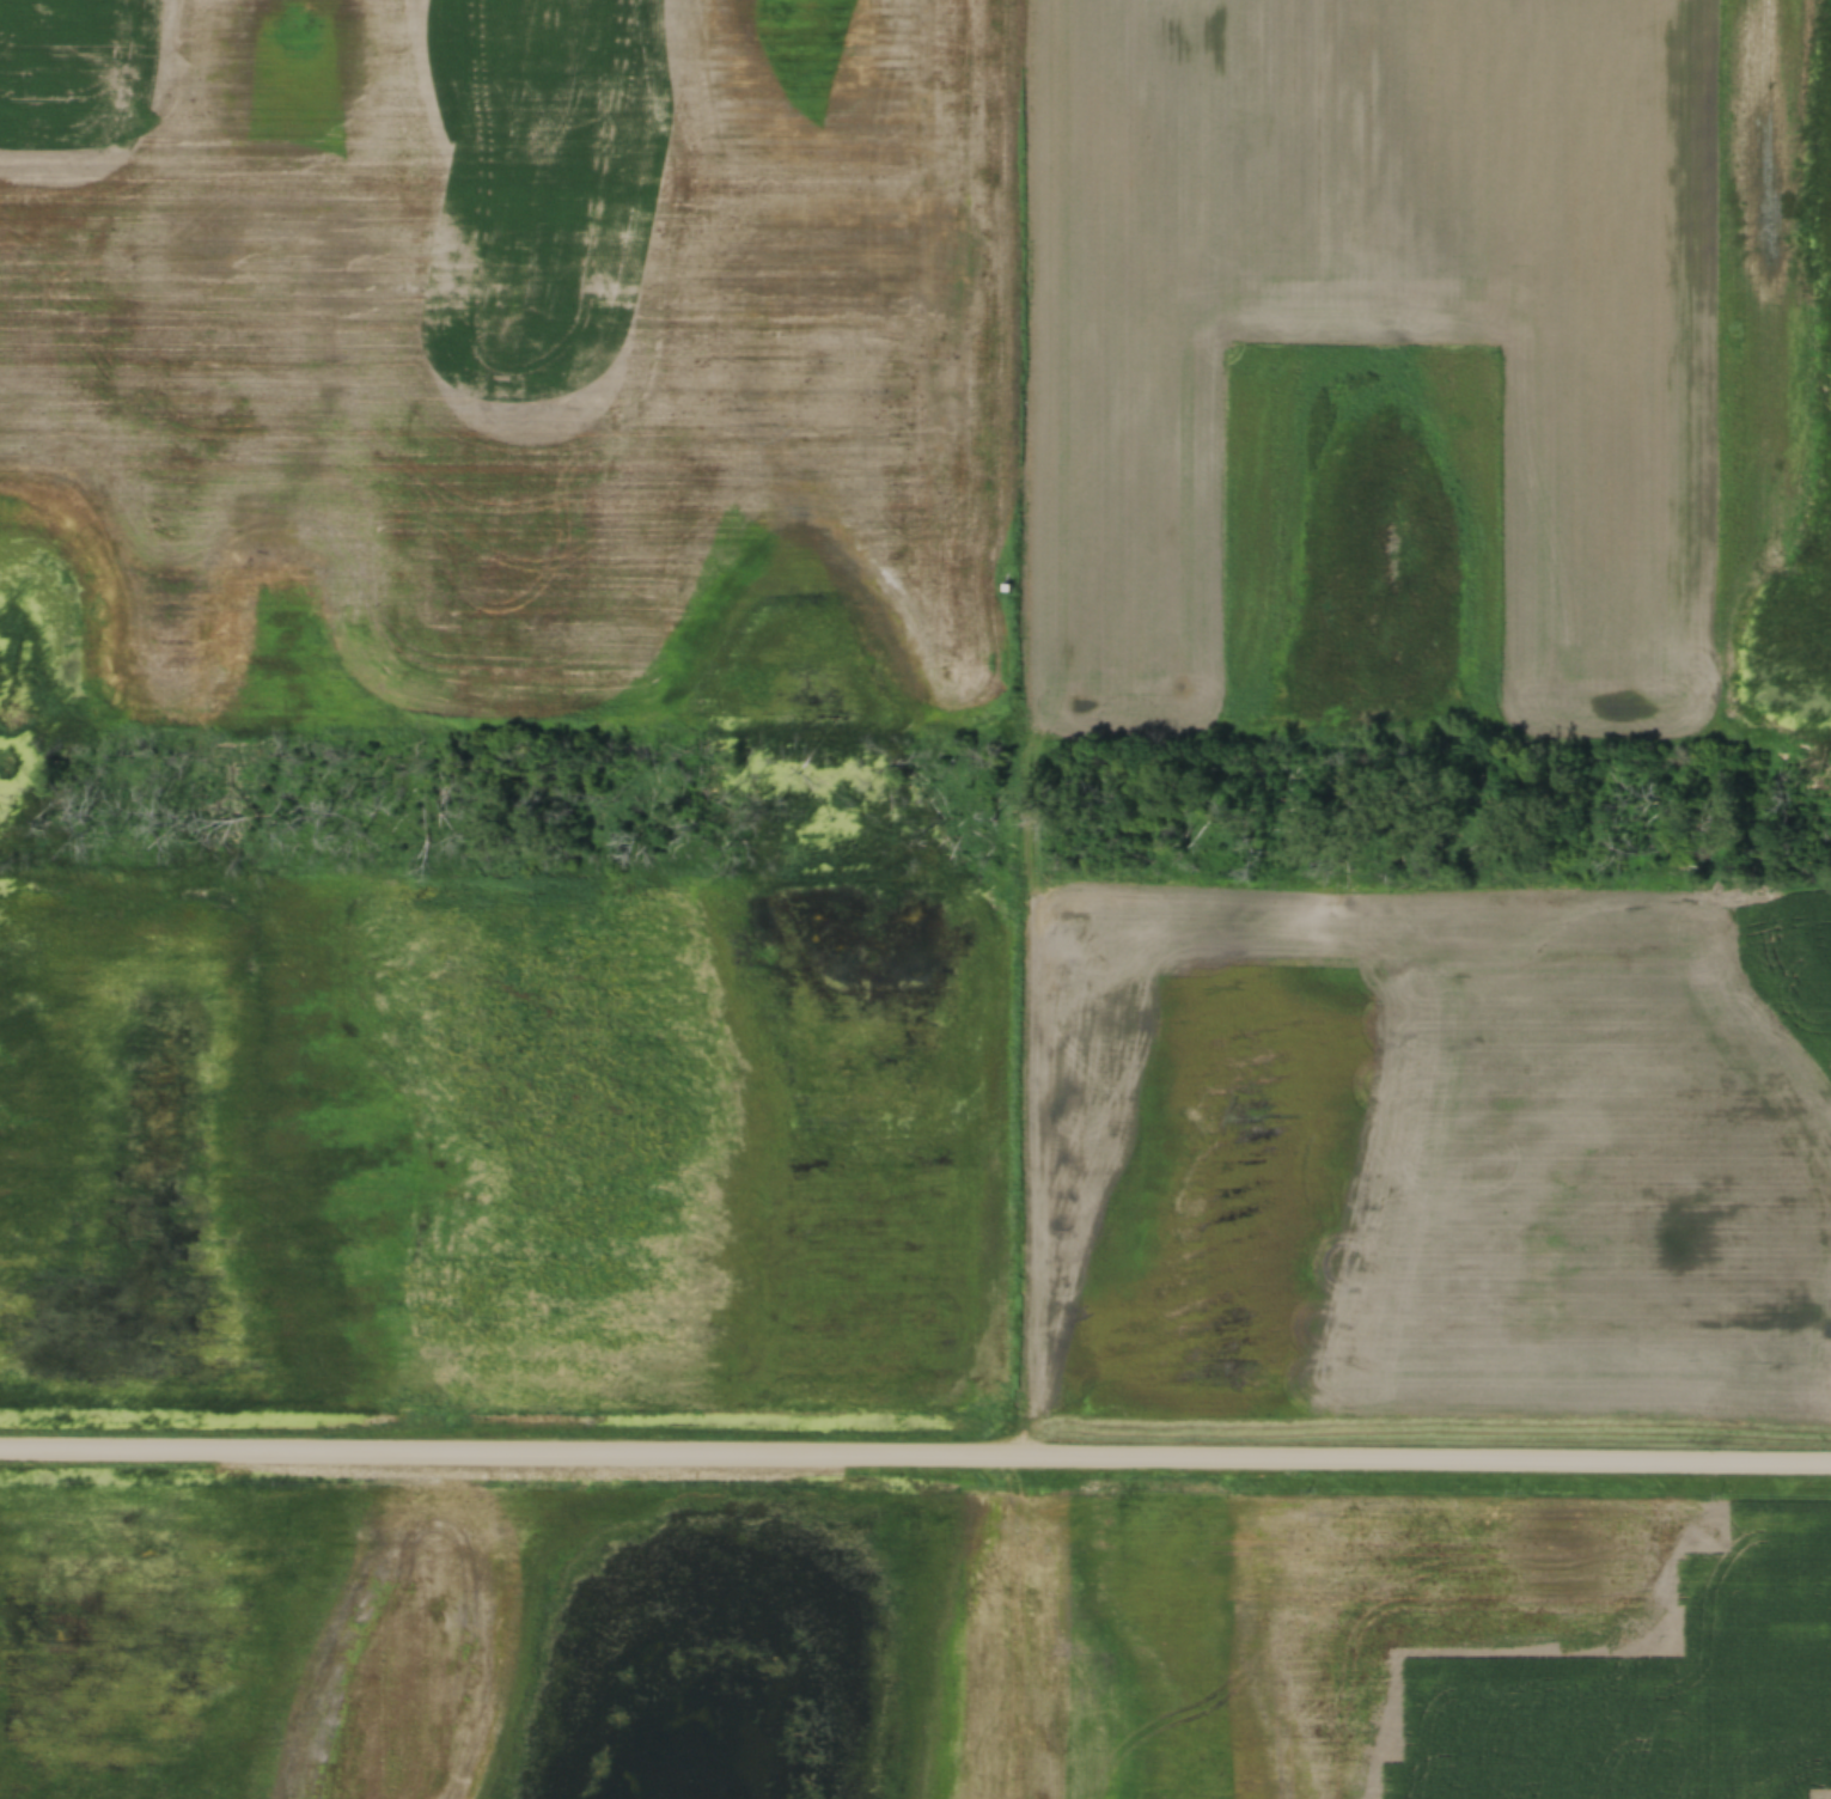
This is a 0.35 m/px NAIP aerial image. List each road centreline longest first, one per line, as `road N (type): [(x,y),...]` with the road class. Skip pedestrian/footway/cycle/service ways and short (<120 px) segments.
road 1 (residential): [(0,1451),(1830,1466)]

